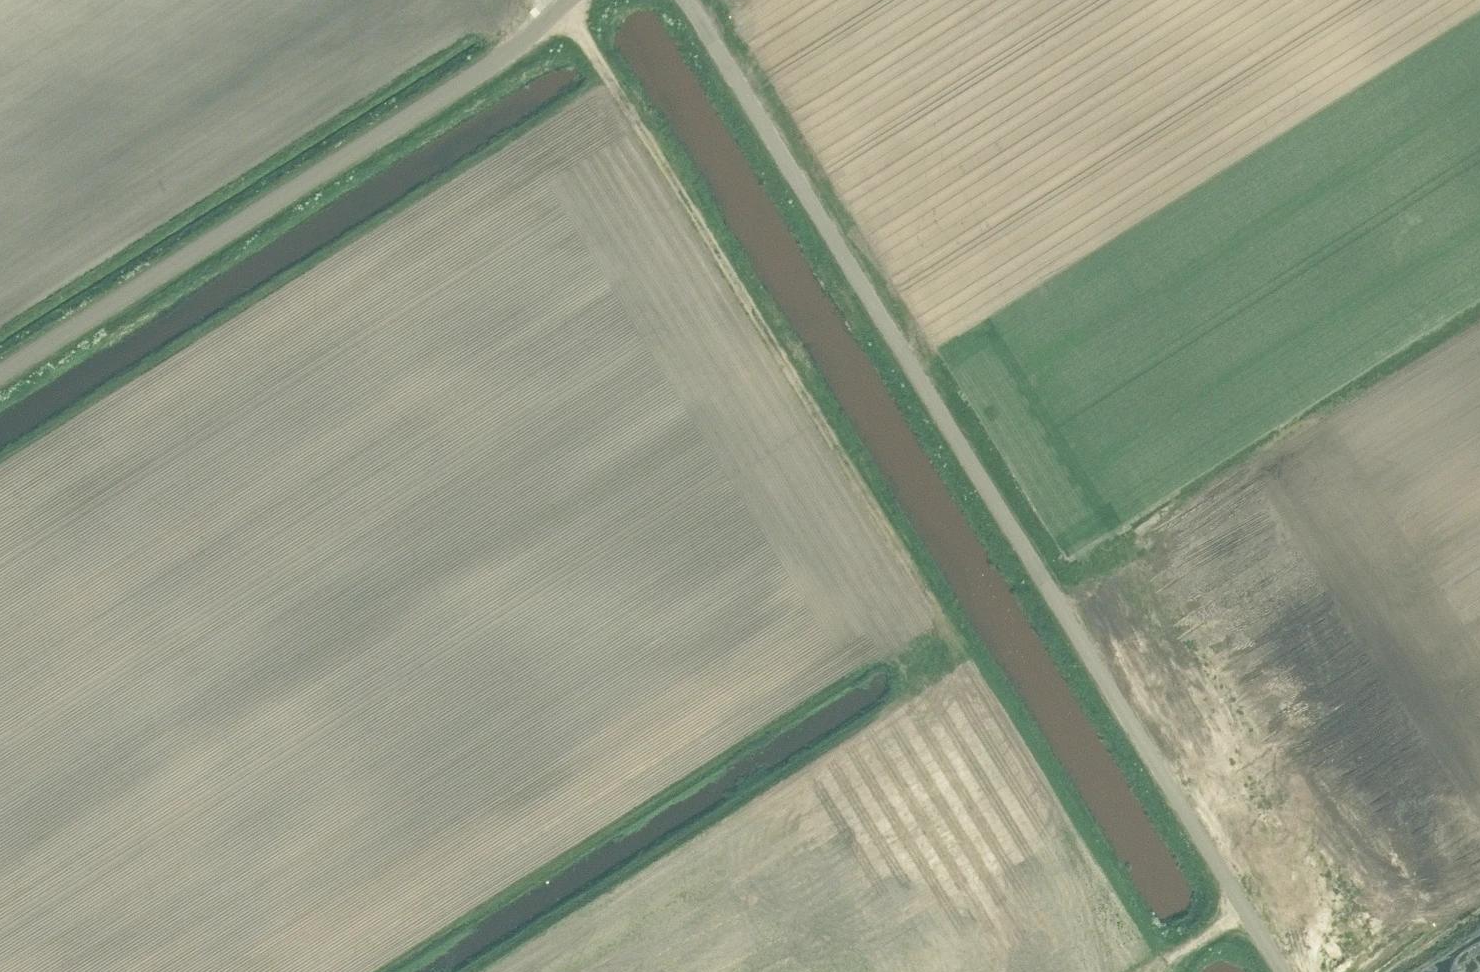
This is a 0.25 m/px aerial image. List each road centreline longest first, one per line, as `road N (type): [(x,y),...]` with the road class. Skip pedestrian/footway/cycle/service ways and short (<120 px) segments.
road 1 (unclassified): [(1285,971),(688,0)]
road 2 (unclassified): [(0,373),(492,64),(568,0)]

